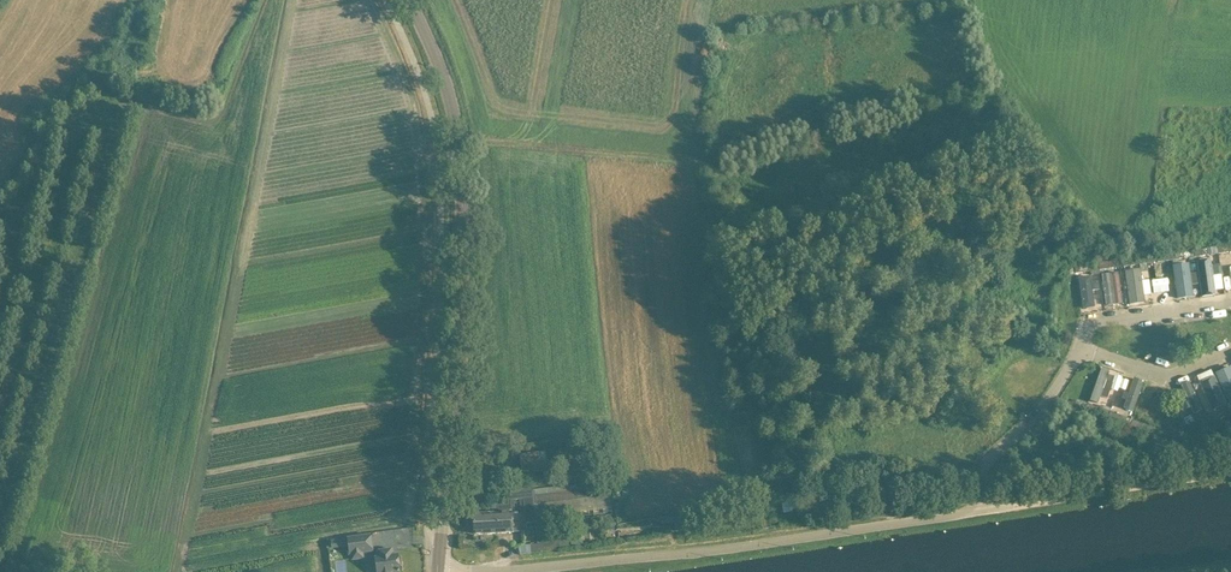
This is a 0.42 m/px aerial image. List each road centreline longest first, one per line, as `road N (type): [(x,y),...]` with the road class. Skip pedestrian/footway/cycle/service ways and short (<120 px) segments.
road 1 (unclassified): [(438,569),(730,548),(984,512),(983,469),(1039,413),(1082,347)]
road 2 (tertiary): [(438,569),(461,331),(461,161),(448,93),(410,0)]
road 3 (track): [(459,141),(718,164)]
road 4 (track): [(984,512),(1230,474)]
road 5 (track): [(132,100),(212,118),(223,110),(267,0)]
road 6 (unclassified): [(1082,347),(1092,326),(1230,307)]

